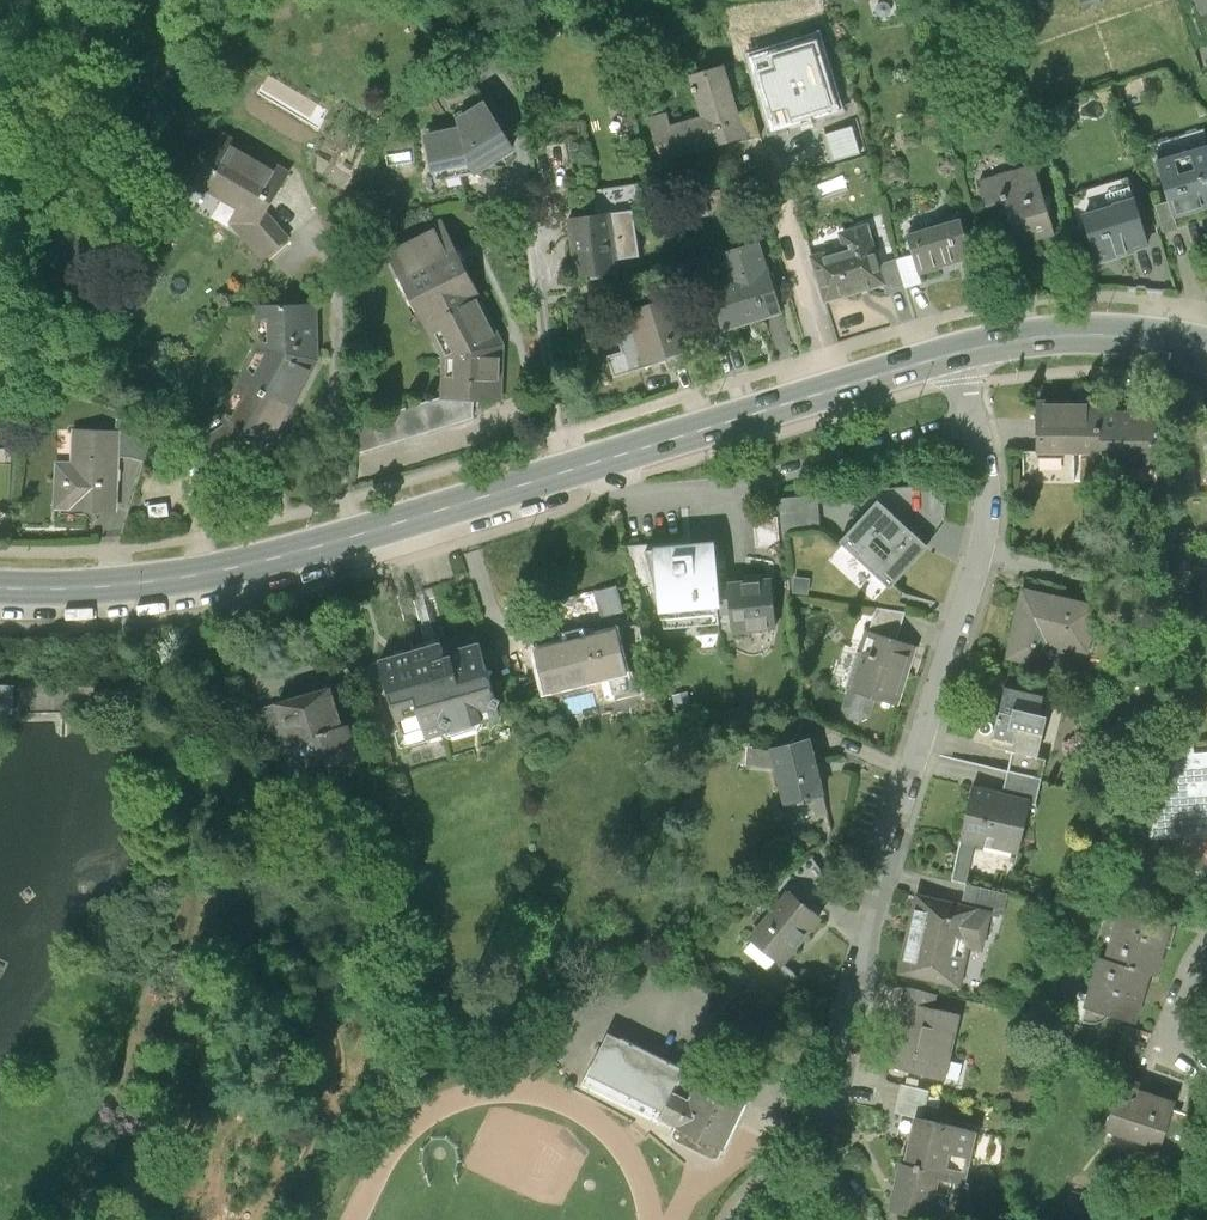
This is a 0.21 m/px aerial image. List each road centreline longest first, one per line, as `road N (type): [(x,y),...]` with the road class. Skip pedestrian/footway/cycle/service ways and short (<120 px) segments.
road 1 (primary): [(0,587),(113,586),(262,561),(954,353)]
road 2 (residential): [(980,556),(824,1105),(789,1155)]
road 3 (track): [(128,692),(187,828),(186,943),(151,990),(122,1088),(59,1219)]
road 4 (track): [(262,1219),(320,1125),(337,1086),(339,1053),(285,881),(242,836),(187,828)]
road 5 (primary): [(954,353),(1062,333),(1135,335),(1206,350)]
road 6 (residential): [(980,556),(1131,588),(1206,618)]
road 7 (residential): [(954,353),(988,481),(980,556)]
road 8 (residential): [(1206,944),(1191,969),(1168,1058)]

